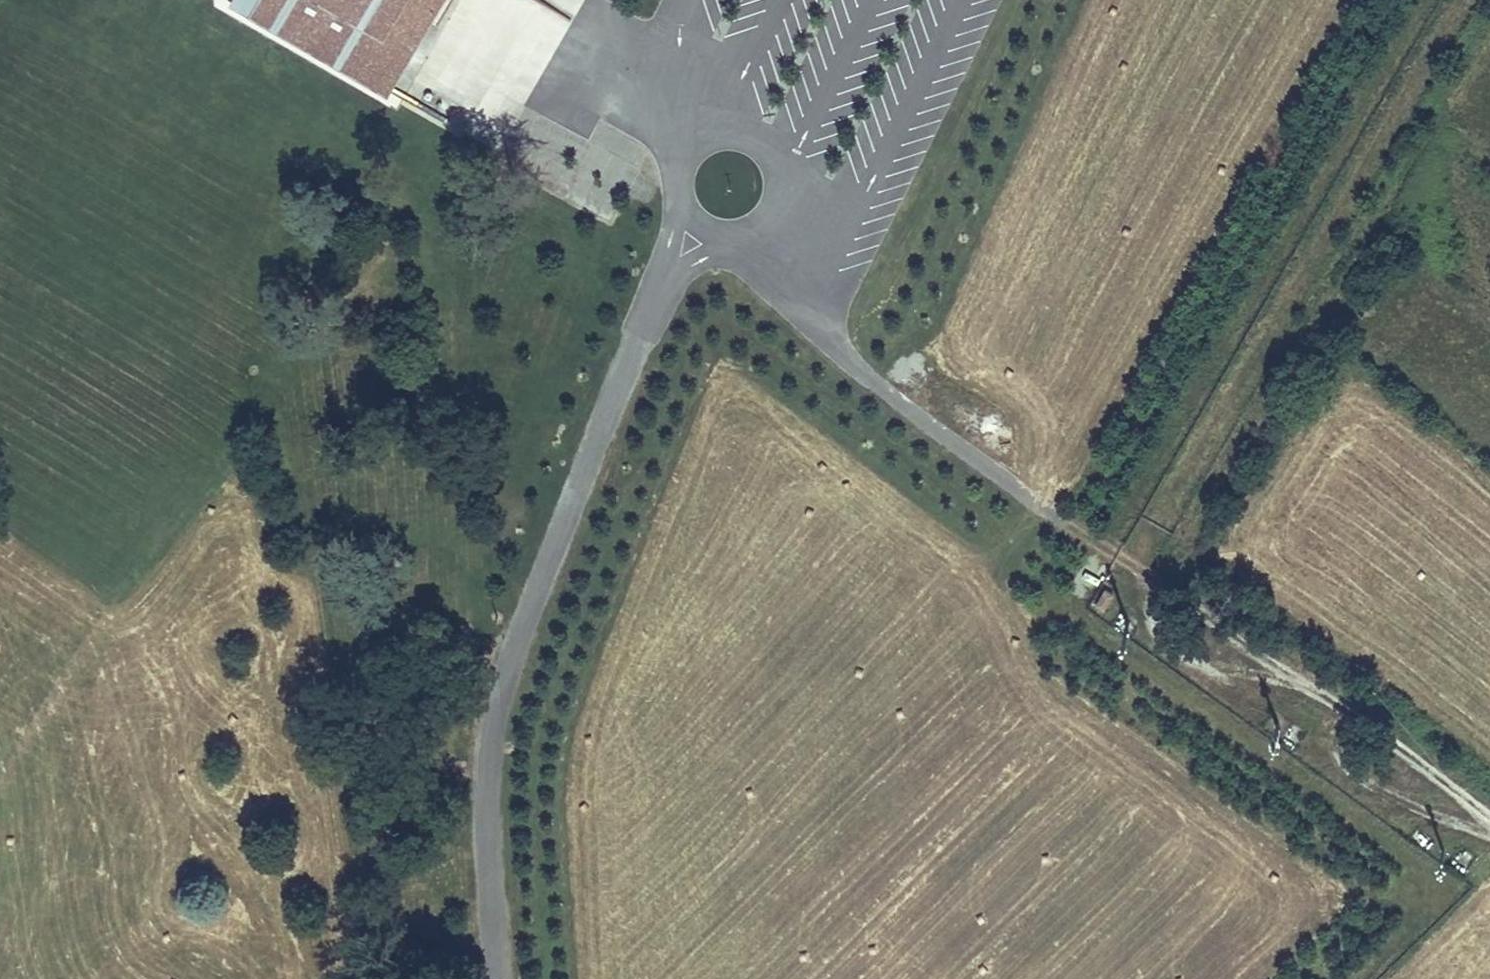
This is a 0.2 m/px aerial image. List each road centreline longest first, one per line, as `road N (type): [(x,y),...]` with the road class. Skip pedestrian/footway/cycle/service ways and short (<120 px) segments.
road 1 (track): [(1138,570),(1155,527),(1462,0)]
road 2 (track): [(1489,45),(1433,122),(1164,588)]
road 3 (track): [(1489,819),(1440,776),(1138,570)]

